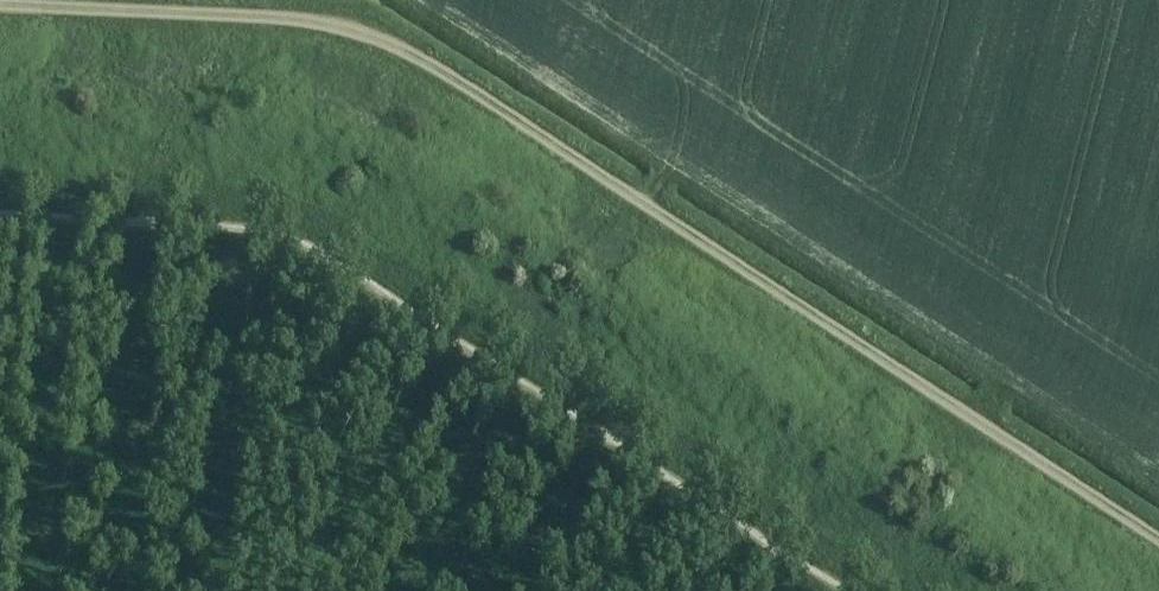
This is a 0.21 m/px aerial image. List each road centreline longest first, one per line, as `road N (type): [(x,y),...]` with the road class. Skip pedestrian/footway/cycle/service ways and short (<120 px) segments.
road 1 (track): [(0,6),(309,20),(381,41),(460,83),(1158,539)]
road 2 (track): [(859,590),(315,252),(220,226),(0,213)]

